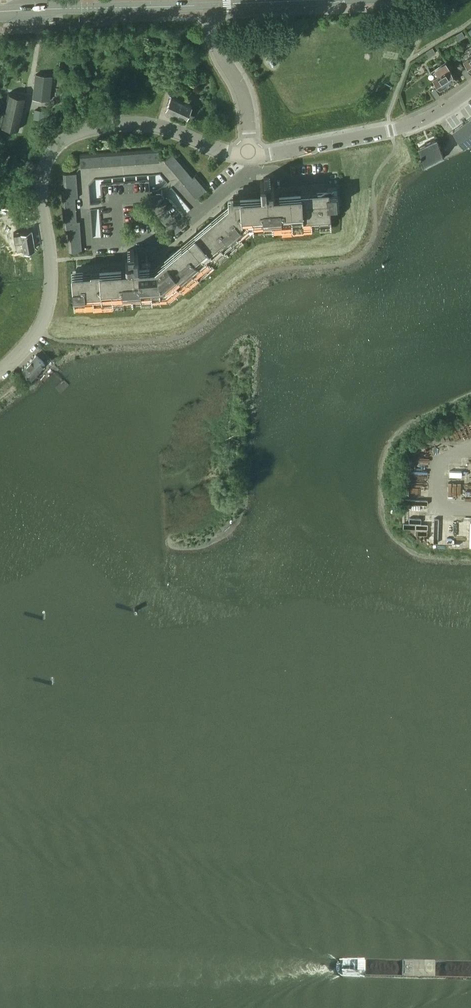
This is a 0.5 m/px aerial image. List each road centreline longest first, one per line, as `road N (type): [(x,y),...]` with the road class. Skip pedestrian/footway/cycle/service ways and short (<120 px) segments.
road 1 (unclassified): [(0,373),(31,341),(47,308),(40,186),(55,147),(79,132),(139,123),(250,155)]
road 2 (residential): [(250,155),(391,131),(442,113),(470,91)]
road 3 (unclassified): [(250,155),(246,105),(209,4)]
road 4 (tertiary): [(84,7),(209,4)]

